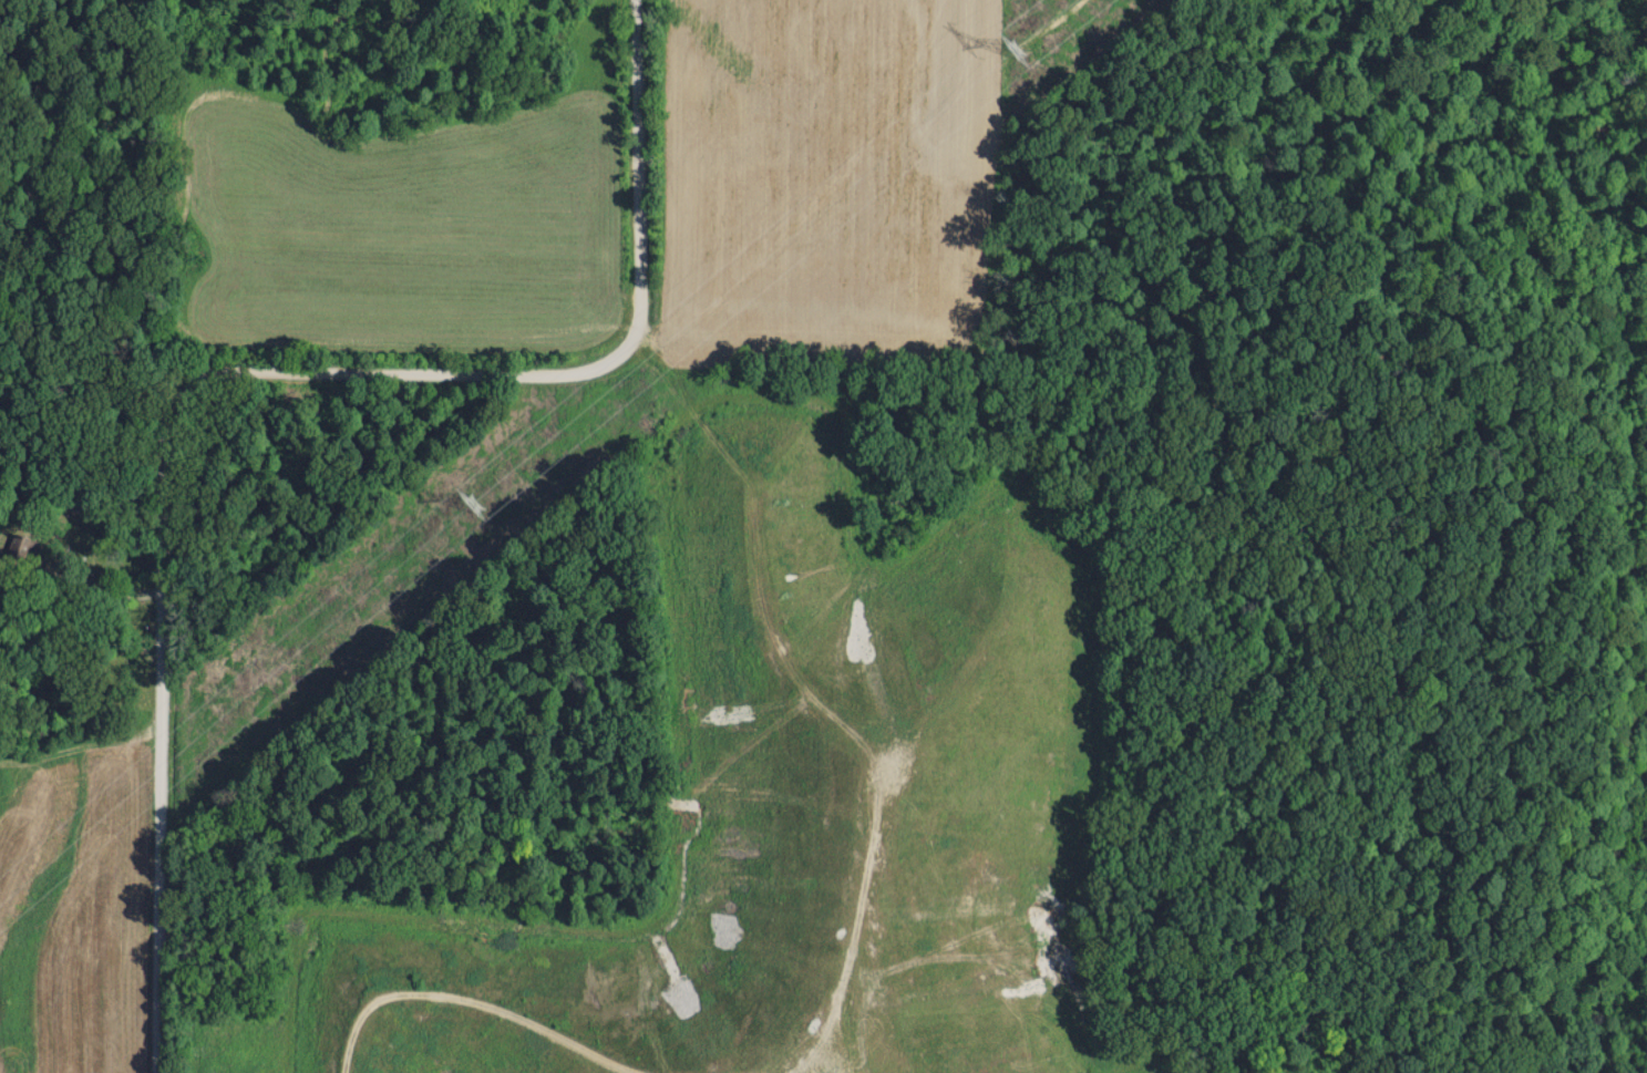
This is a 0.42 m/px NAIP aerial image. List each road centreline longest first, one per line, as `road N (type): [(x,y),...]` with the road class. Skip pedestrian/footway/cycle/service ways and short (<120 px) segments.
road 1 (residential): [(160,1072),(159,600),(168,406),(182,385),(233,369),(577,373),(615,355),(636,323),(639,291),(635,0)]

